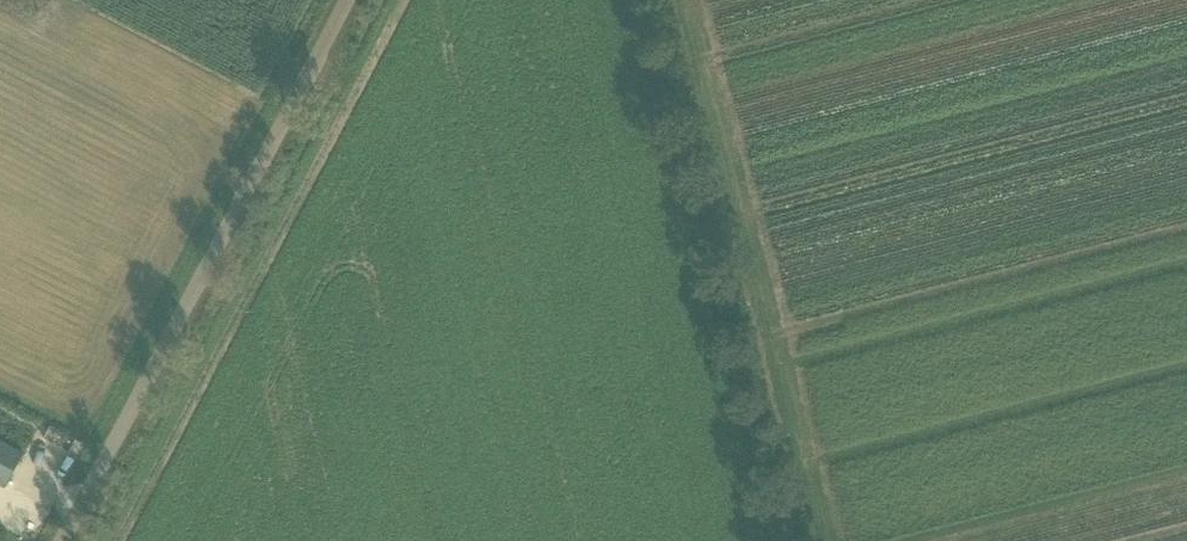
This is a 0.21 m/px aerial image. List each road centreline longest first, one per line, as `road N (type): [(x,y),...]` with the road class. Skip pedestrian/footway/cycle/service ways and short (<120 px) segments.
road 1 (unclassified): [(62,540),(348,0)]

